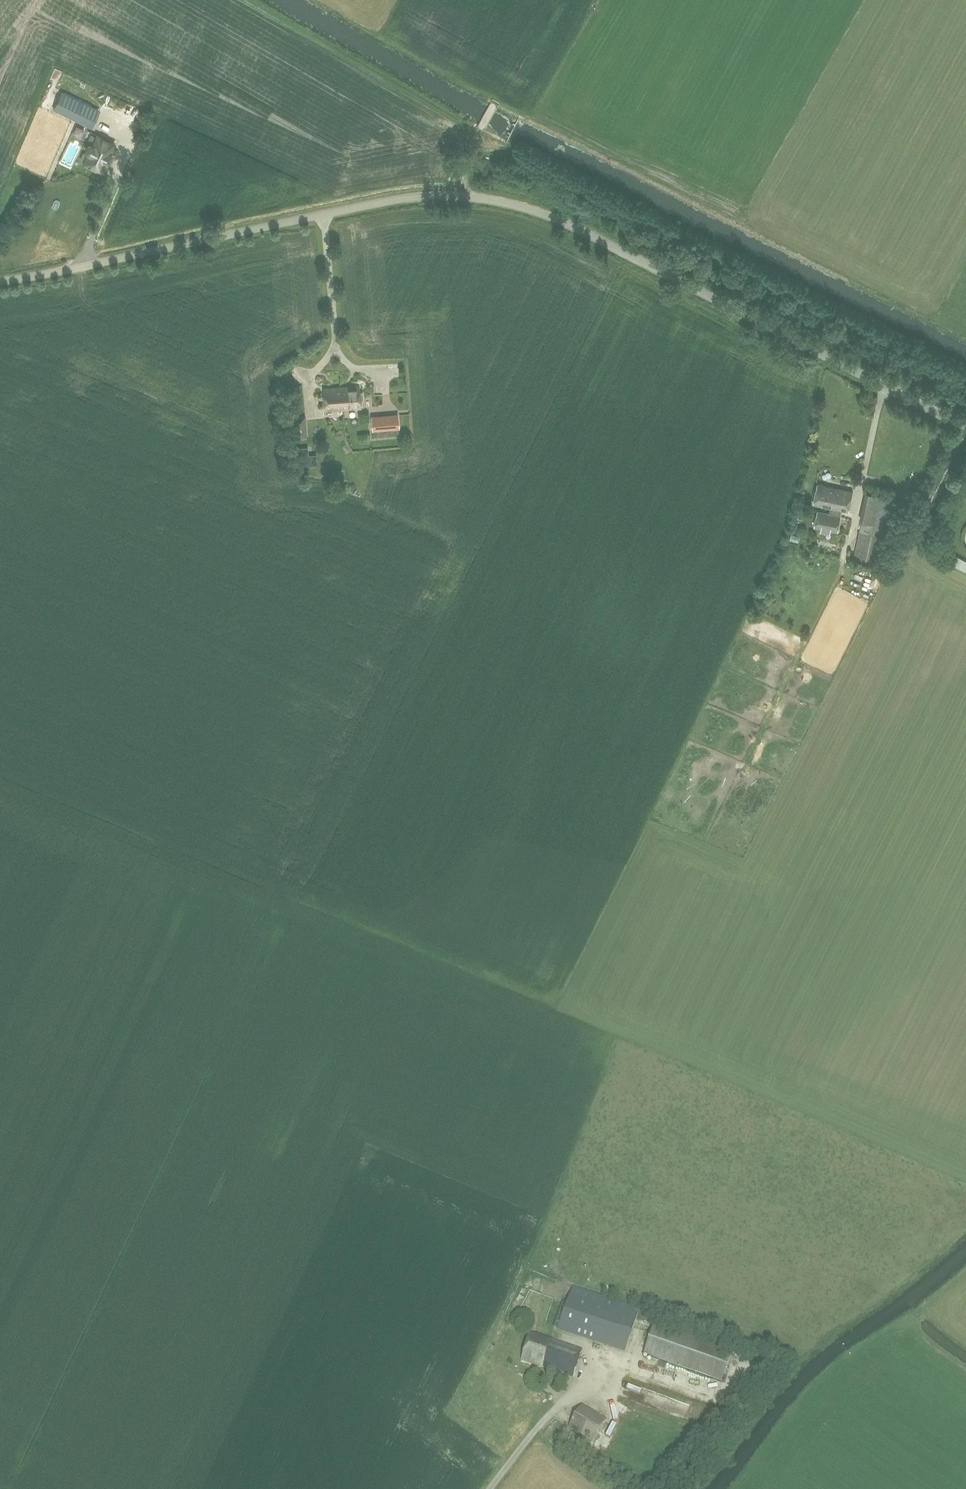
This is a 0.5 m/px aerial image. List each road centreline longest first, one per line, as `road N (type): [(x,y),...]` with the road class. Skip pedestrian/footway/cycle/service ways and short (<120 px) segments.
road 1 (unclassified): [(965,426),(571,225),(489,199),(399,199),(0,282)]

